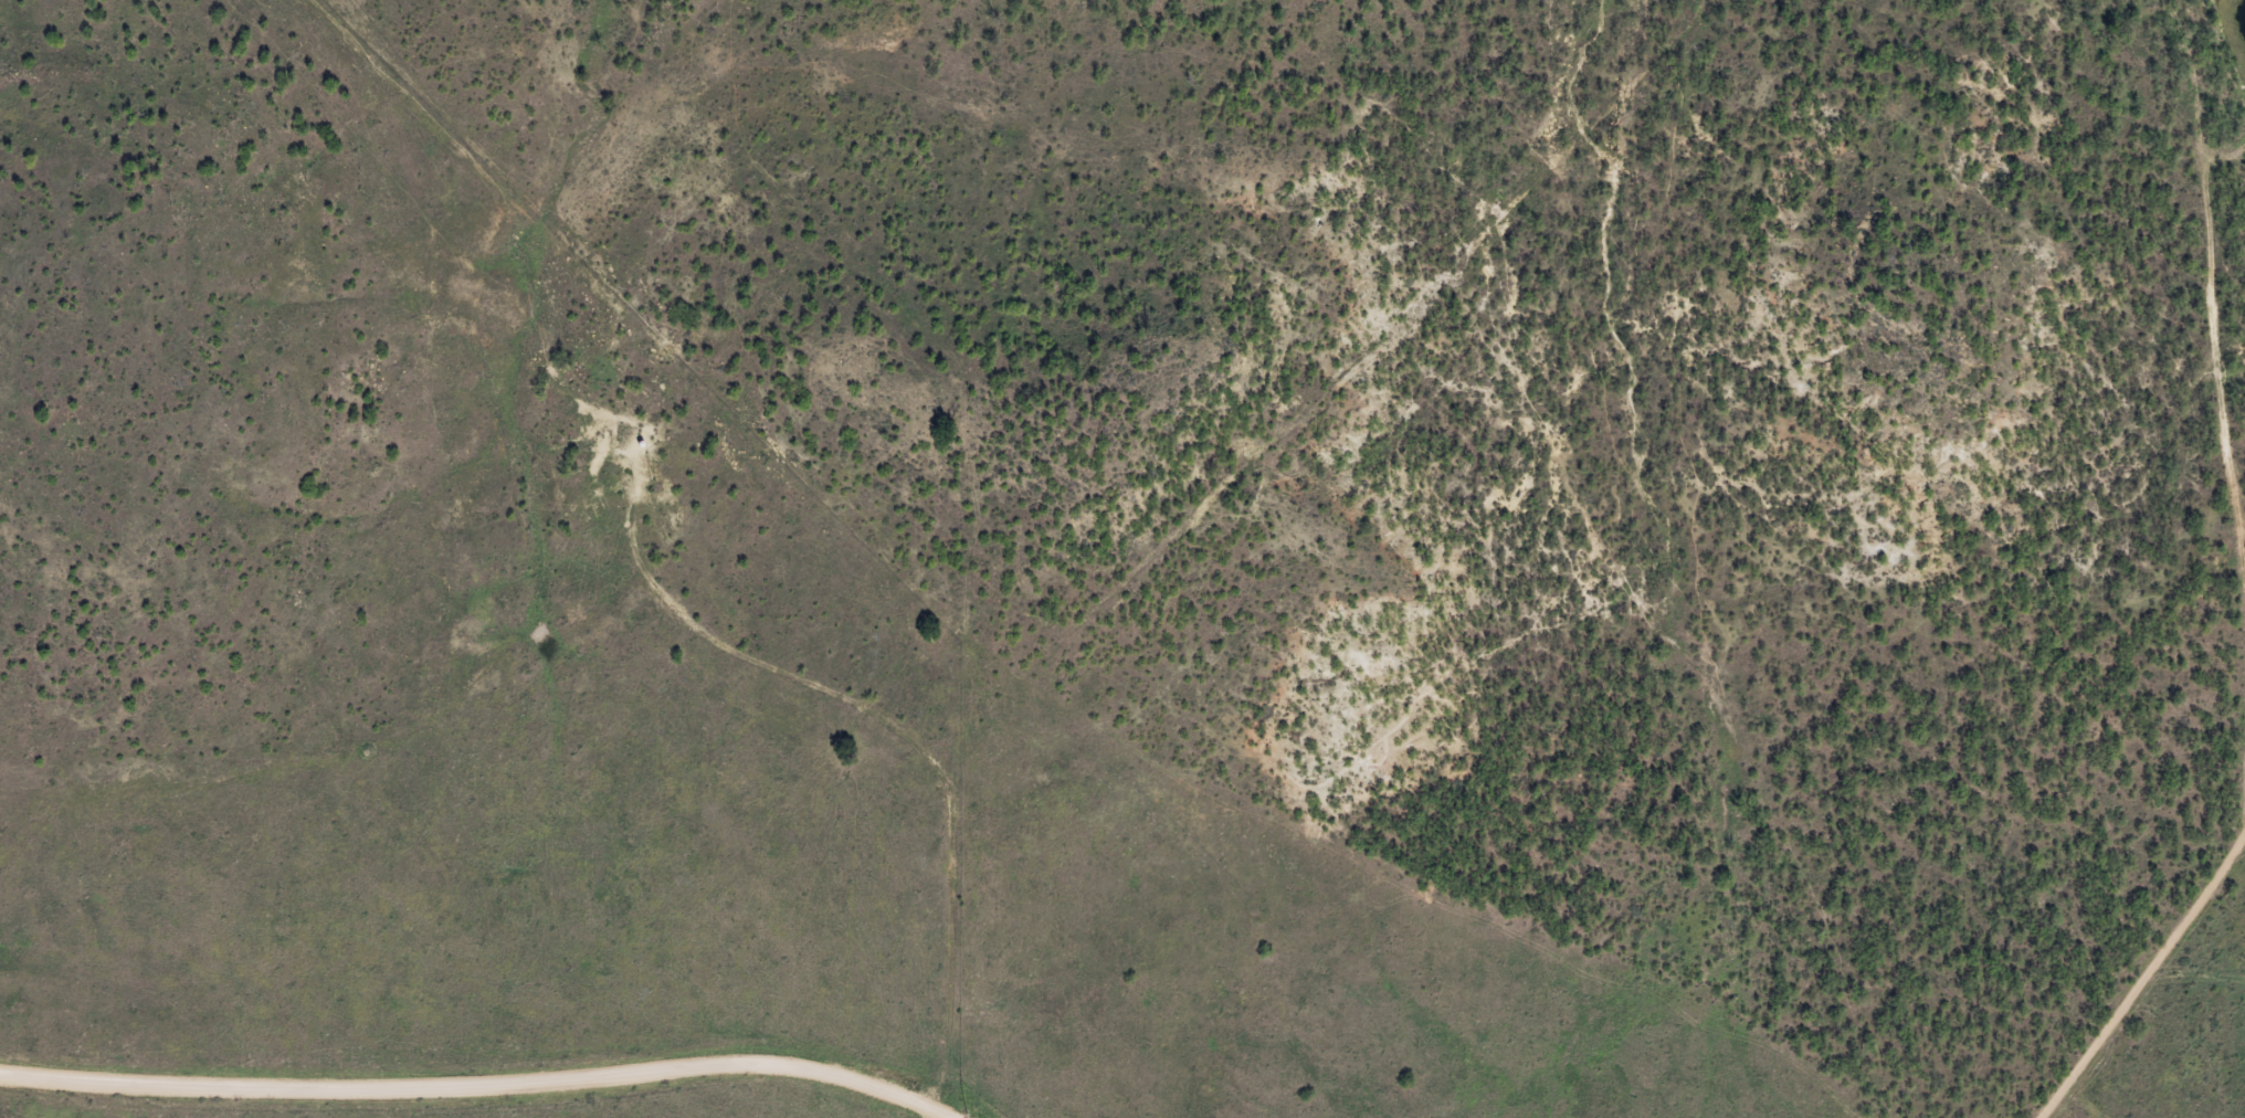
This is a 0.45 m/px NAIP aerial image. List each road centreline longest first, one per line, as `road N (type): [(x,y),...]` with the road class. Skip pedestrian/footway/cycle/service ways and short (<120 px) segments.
road 1 (residential): [(870,1117),(826,1100),(217,1100),(0,1058)]
road 2 (residential): [(2035,1117),(2244,849)]

